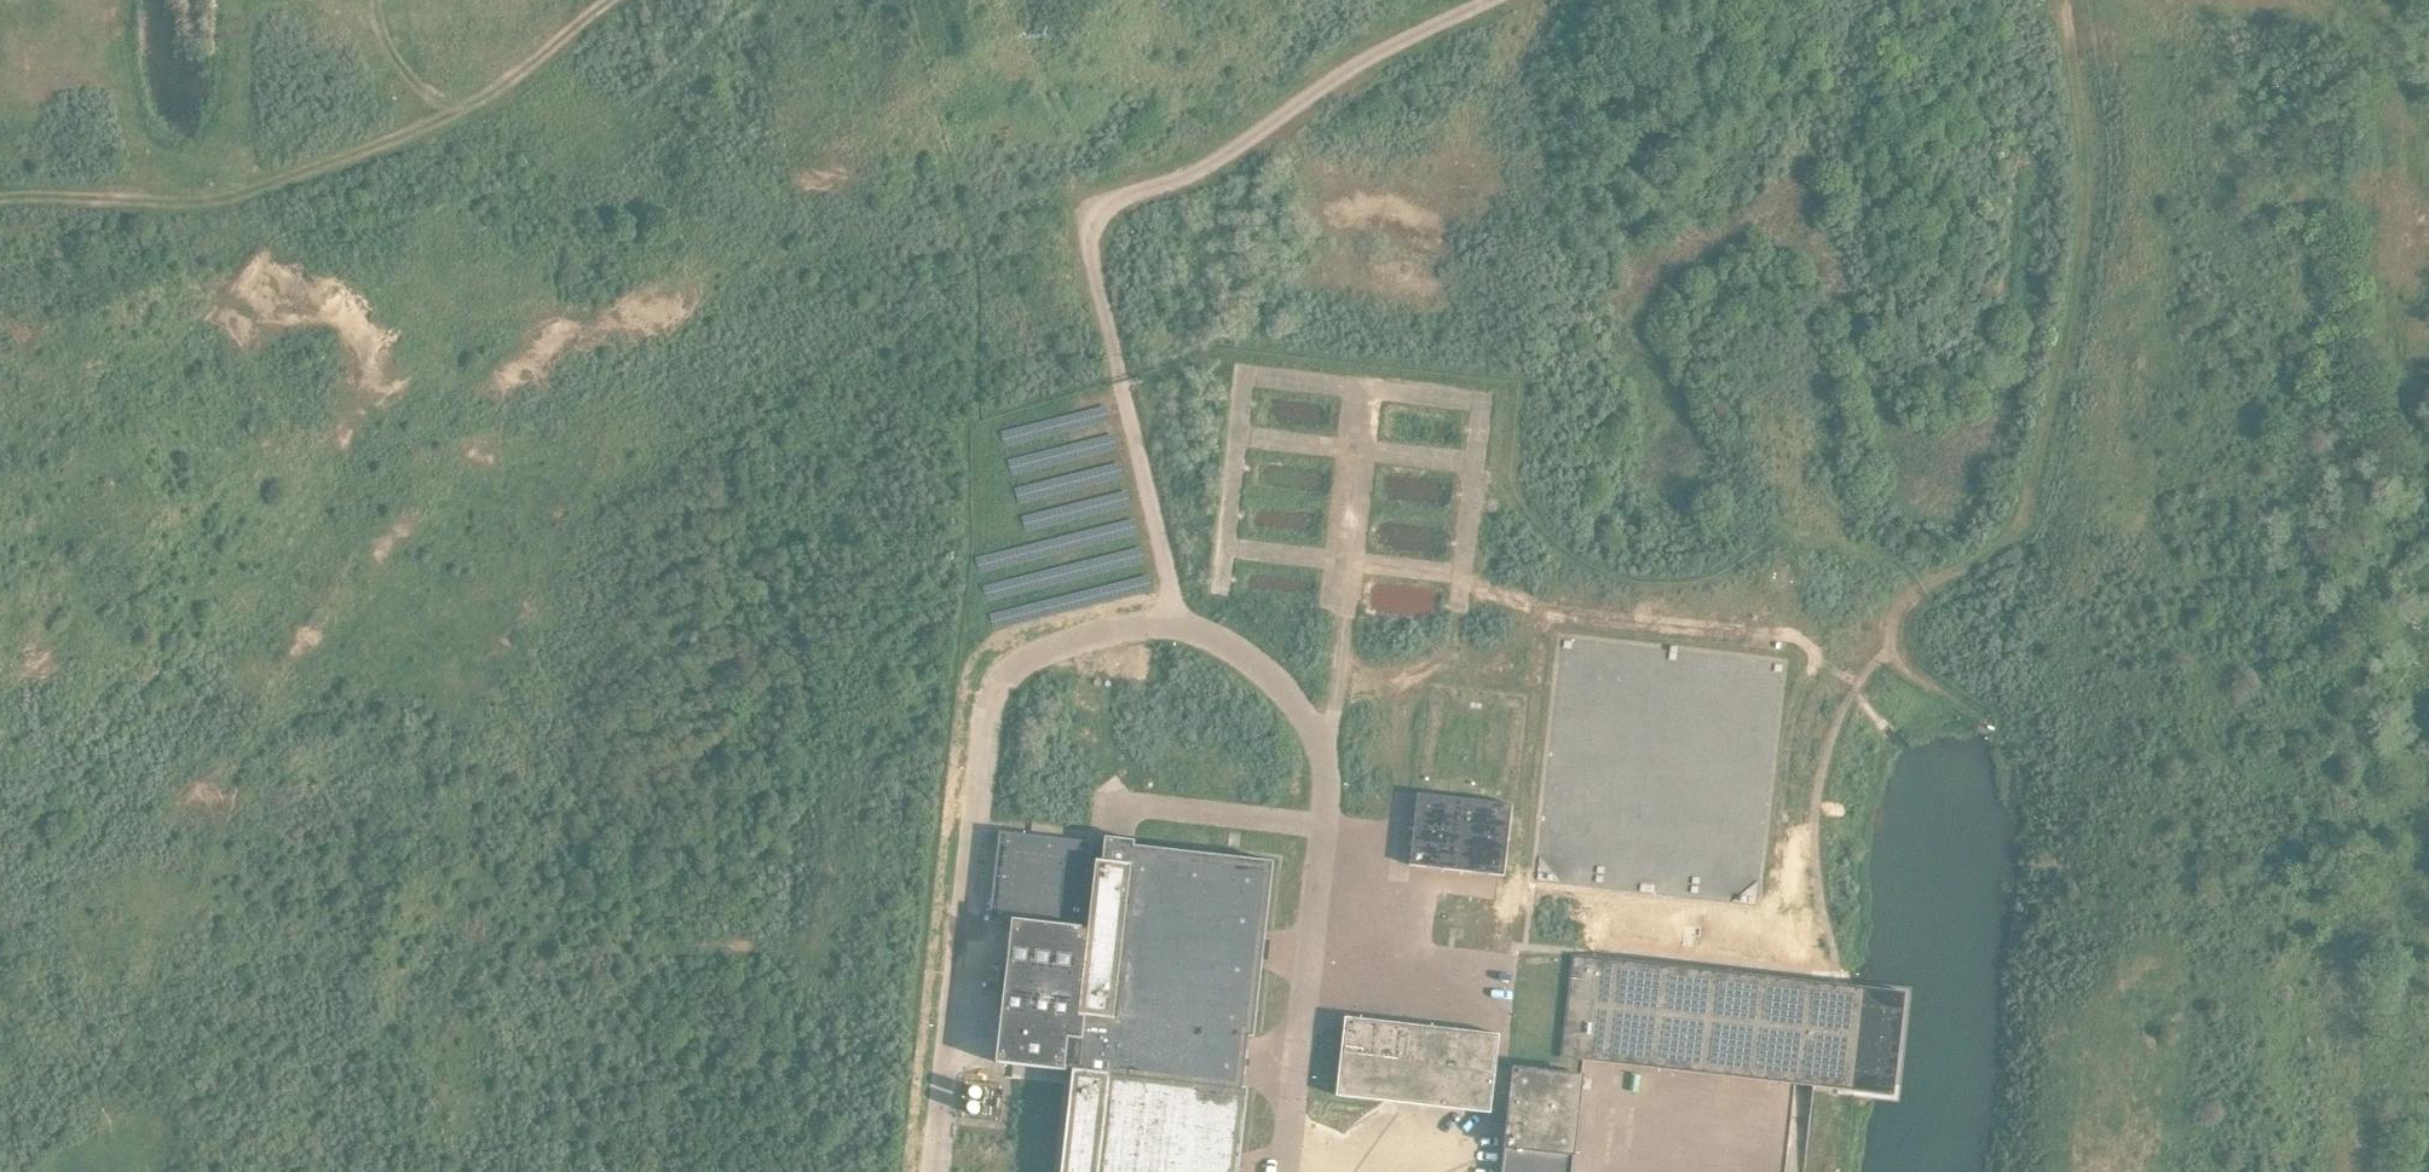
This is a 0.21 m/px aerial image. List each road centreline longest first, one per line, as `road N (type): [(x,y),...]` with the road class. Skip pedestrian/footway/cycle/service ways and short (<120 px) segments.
road 1 (unclassified): [(1173,620),(1085,226),(1106,207),(1217,164),(1392,45),(1496,0)]
road 2 (unclassified): [(937,1171),(992,693),(1022,662),(1173,620)]
road 3 (track): [(0,201),(223,198),(466,108),(613,0)]
road 4 (unclassified): [(1282,1171),(1327,819),(1321,746),(1289,697),(1242,656),(1173,620)]
road 5 (track): [(443,116),(382,45),(375,0)]

